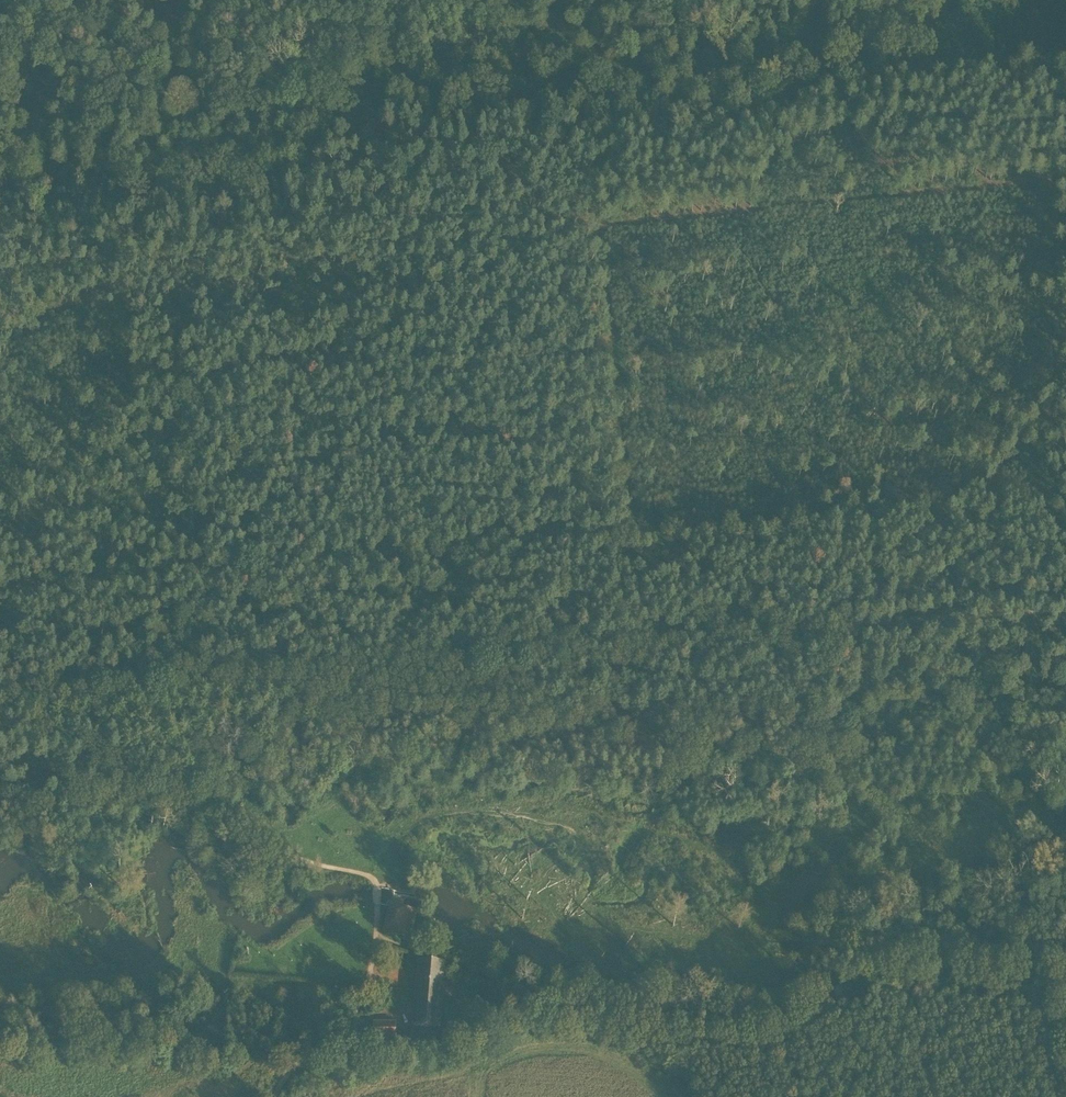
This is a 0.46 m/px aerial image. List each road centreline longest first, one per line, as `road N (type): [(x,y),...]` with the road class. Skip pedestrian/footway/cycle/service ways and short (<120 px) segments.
road 1 (track): [(861,636),(0,719)]
road 2 (track): [(1065,617),(861,636)]
road 3 (track): [(273,1096),(290,1070),(350,1020),(377,937)]
road 4 (track): [(109,793),(0,731)]

